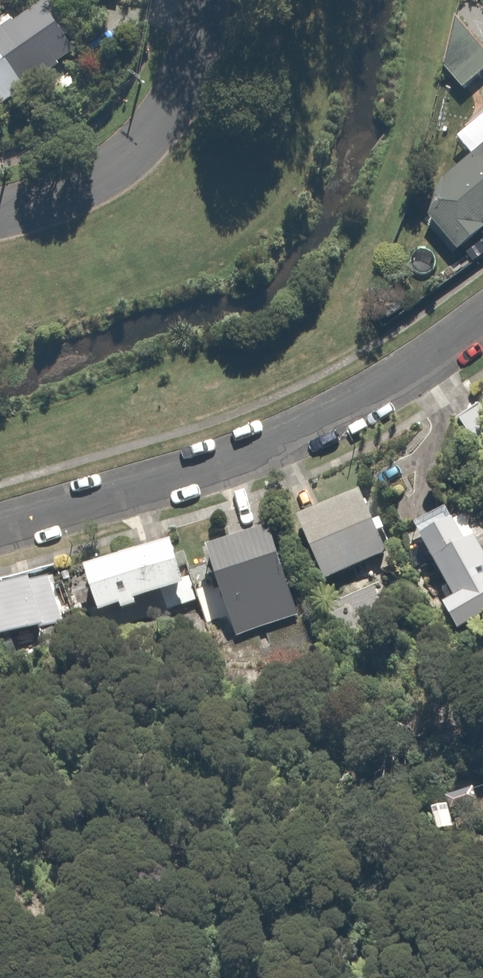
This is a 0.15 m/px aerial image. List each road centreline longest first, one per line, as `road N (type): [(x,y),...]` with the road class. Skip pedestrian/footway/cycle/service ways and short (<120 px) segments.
road 1 (residential): [(0,530),(306,432),(398,385),(482,322)]
road 2 (residential): [(0,214),(81,188),(149,138),(176,96),(205,0)]

